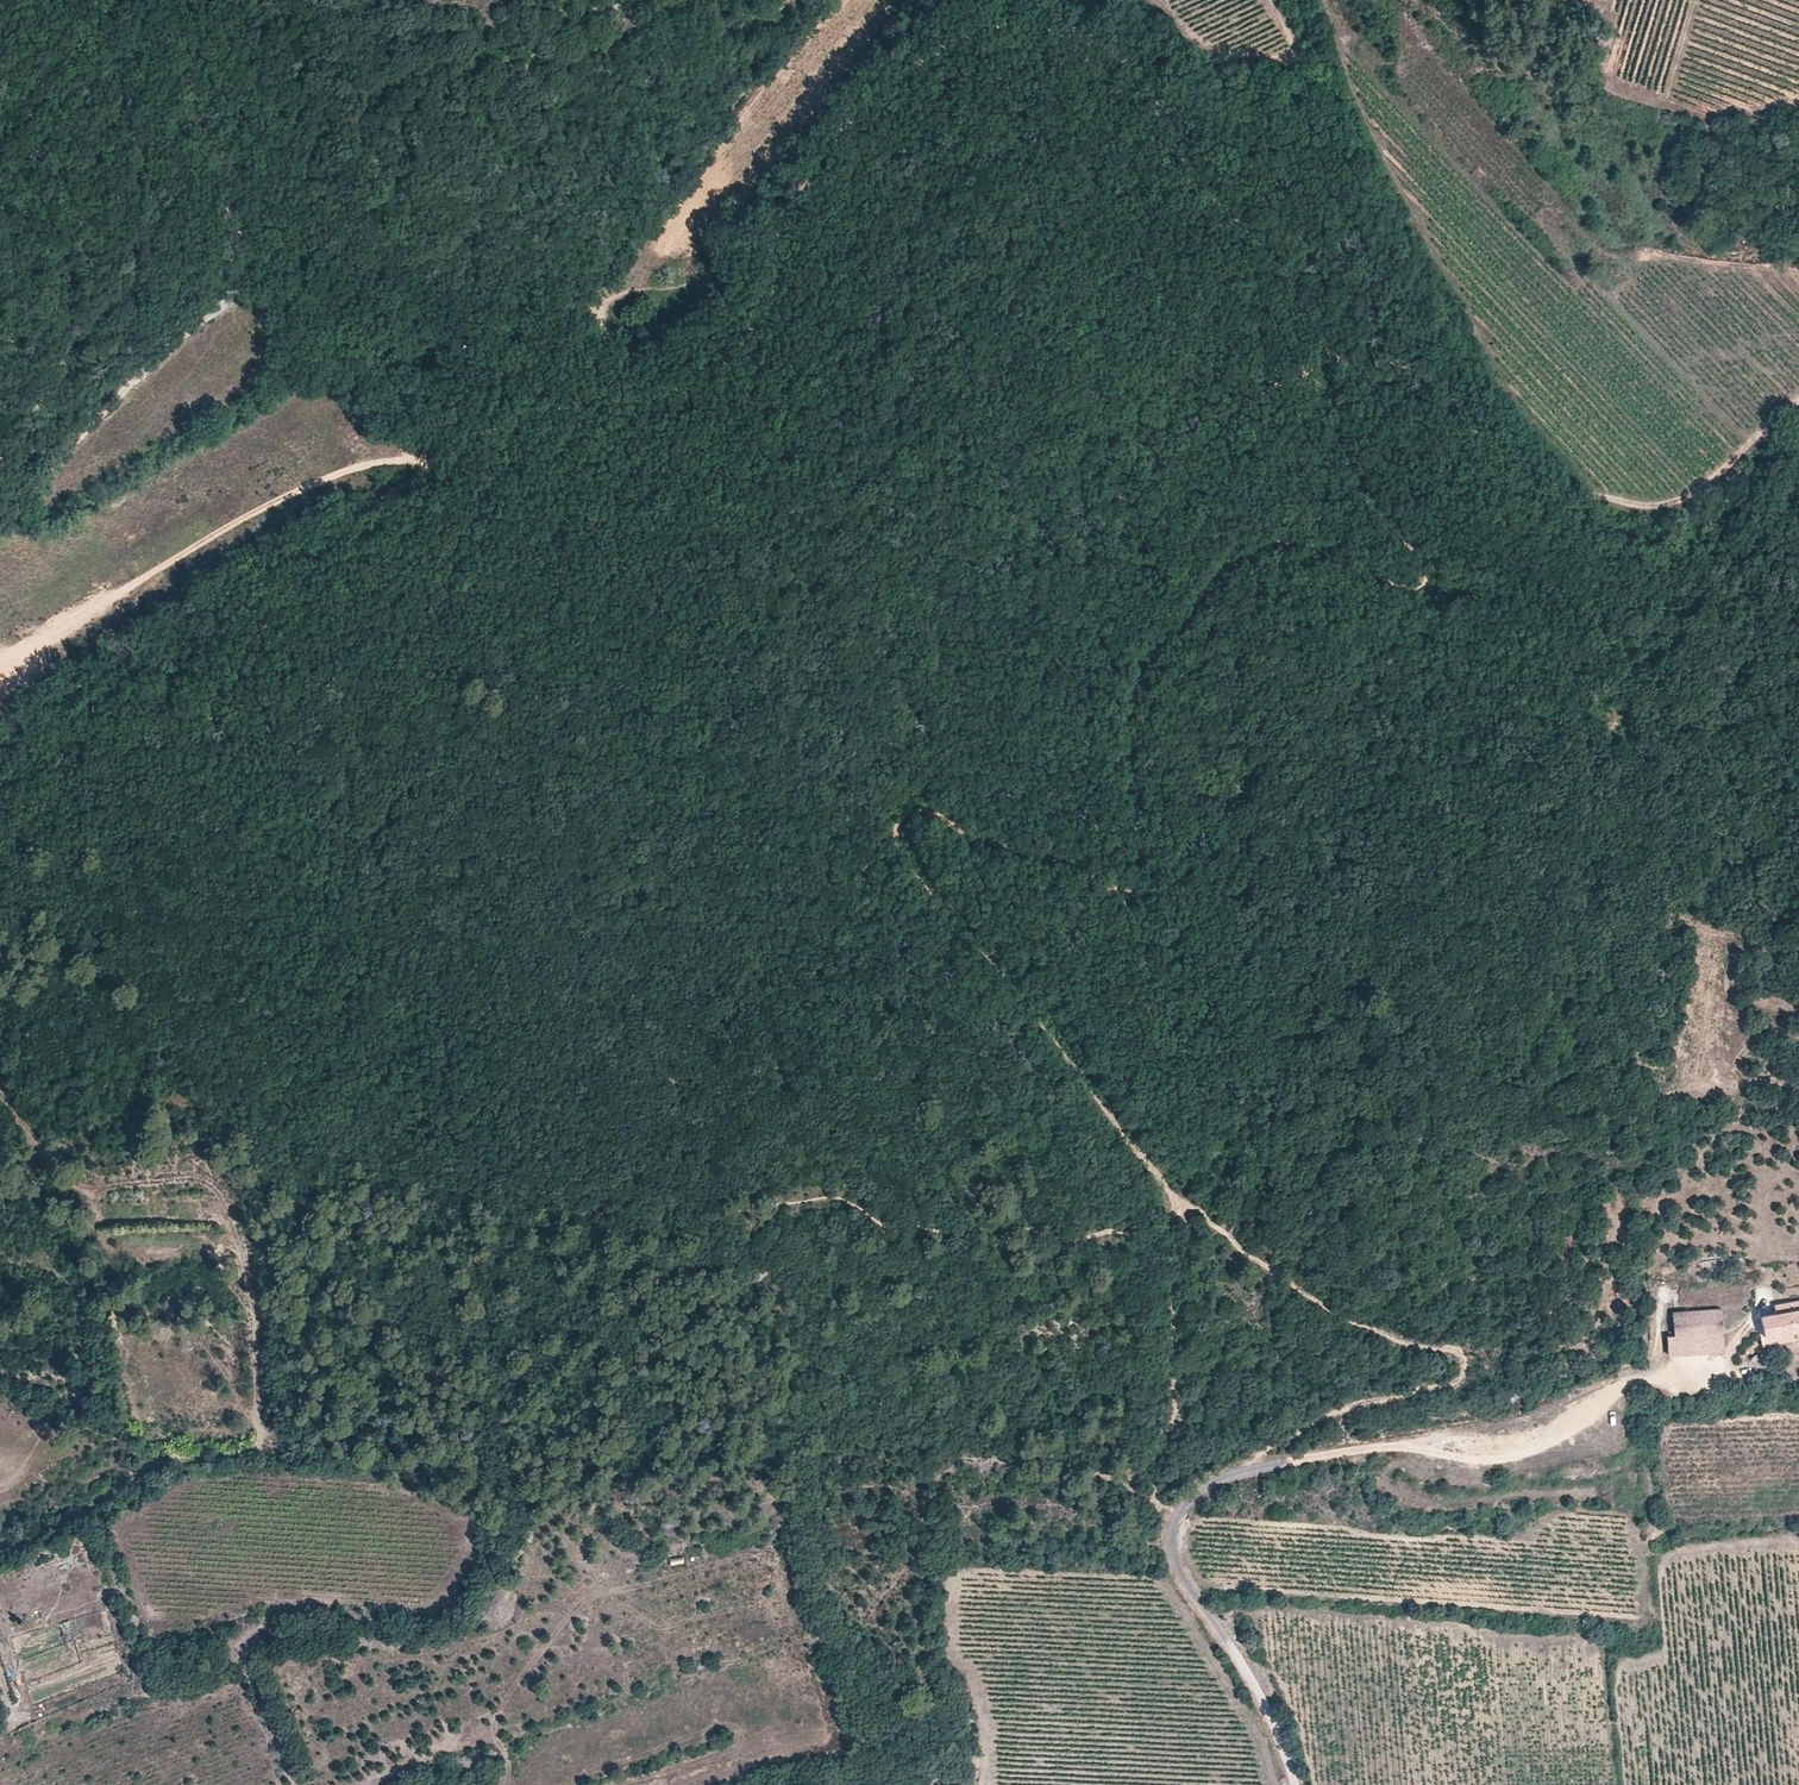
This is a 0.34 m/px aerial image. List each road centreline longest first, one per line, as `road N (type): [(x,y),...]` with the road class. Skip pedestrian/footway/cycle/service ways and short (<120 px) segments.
road 1 (track): [(1319,350),(1317,317),(1272,255),(1207,194),(1158,101),(1081,41),(1008,18),(850,118),(800,185),(727,354),(672,388),(560,404),(447,453),(344,472),(133,583),(0,683)]
road 2 (track): [(1798,403),(1700,491),(1645,506),(1548,487),(1485,435),(1441,384),(1407,367),(1319,350)]
road 3 (track): [(1250,1467),(1203,1489),(1180,1517),(1175,1557),(1278,1731),(1293,1784)]
road 4 (track): [(1250,1467),(1358,1448),(1472,1446),(1553,1430),(1618,1388)]
road 5 (unclassified): [(0,502),(238,289)]
road 6 (track): [(238,289),(242,252),(230,191),(164,0)]

